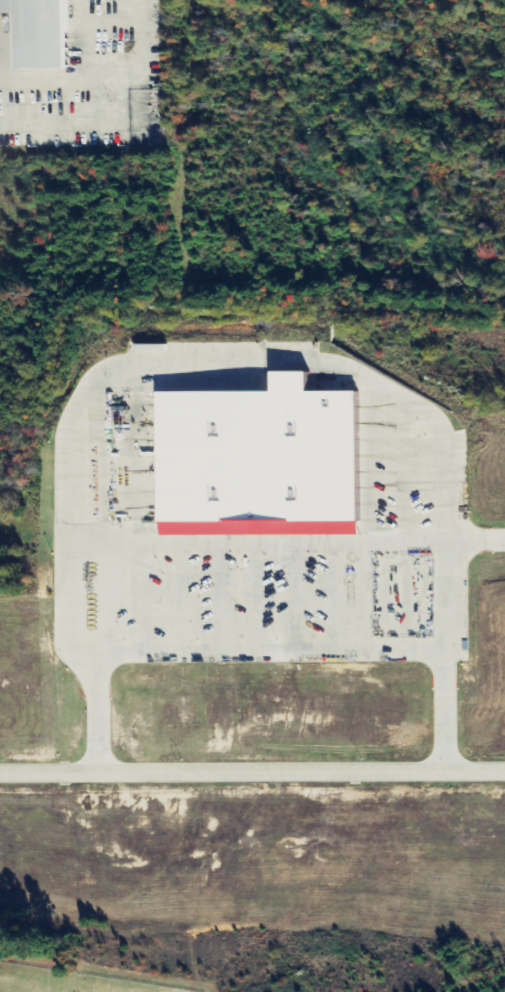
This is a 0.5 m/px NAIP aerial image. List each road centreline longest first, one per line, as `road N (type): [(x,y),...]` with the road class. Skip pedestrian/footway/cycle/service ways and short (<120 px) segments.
road 1 (residential): [(504,767),(0,770)]

